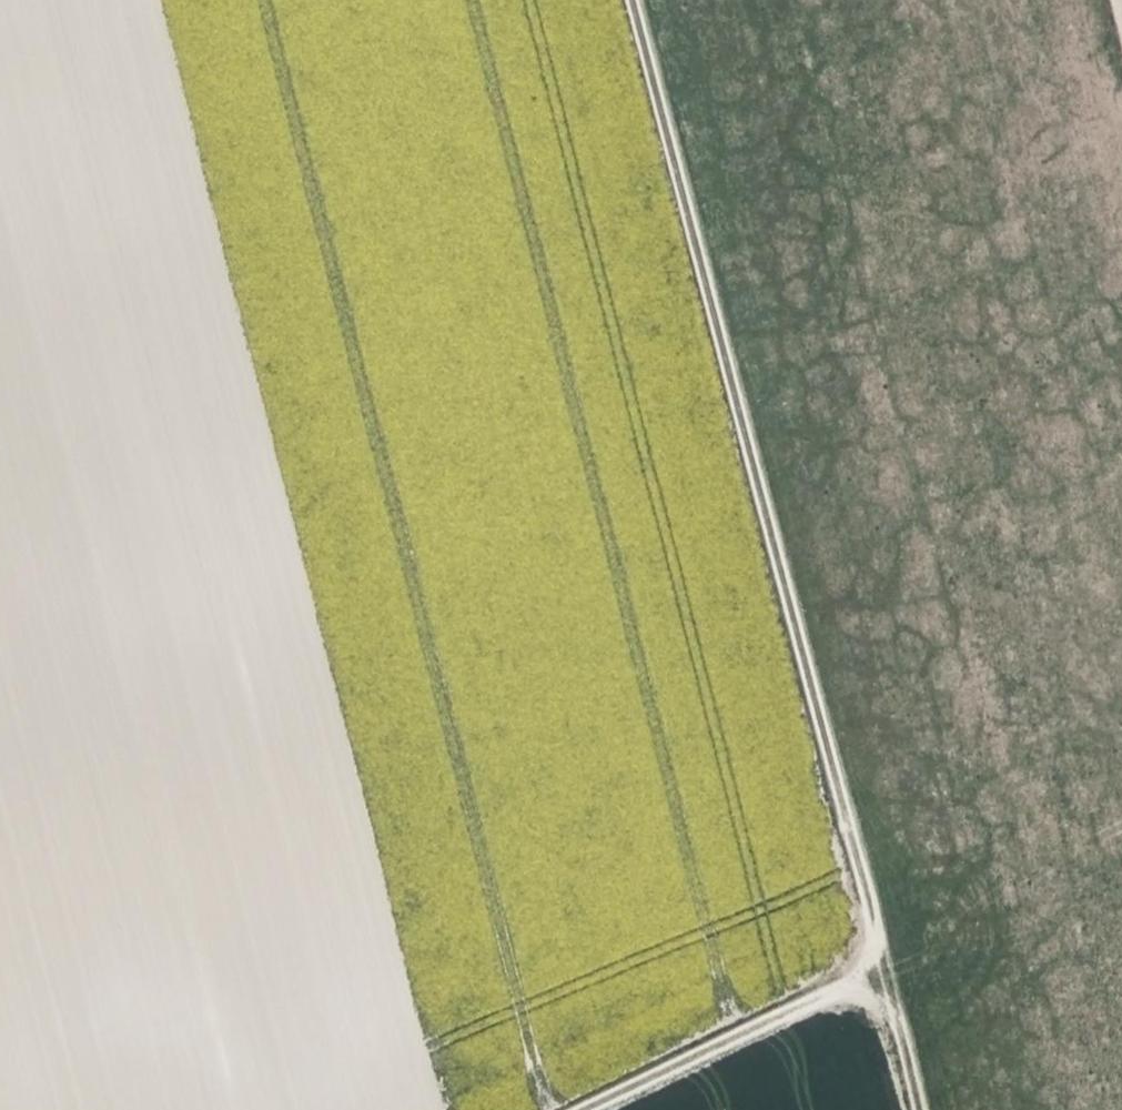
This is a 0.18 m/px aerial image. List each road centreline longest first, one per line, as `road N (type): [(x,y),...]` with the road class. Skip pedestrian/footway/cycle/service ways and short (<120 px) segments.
road 1 (track): [(628,0),(918,1109)]
road 2 (track): [(881,961),(574,1109)]

